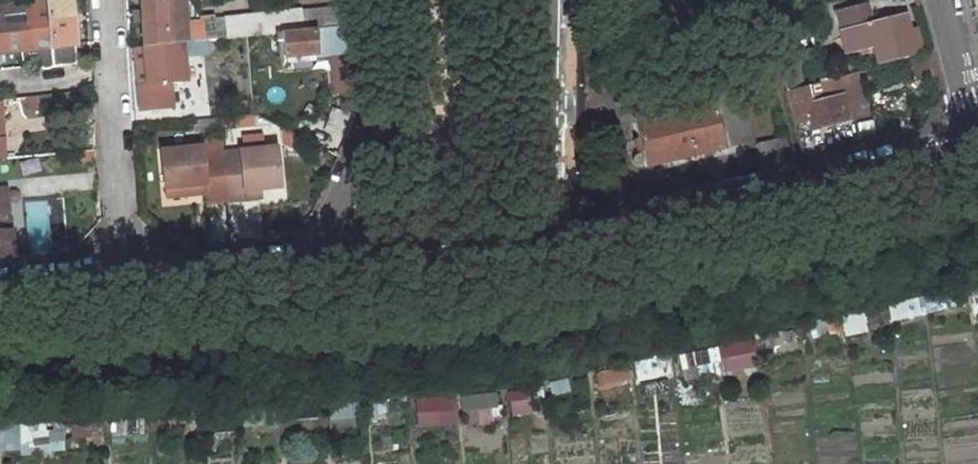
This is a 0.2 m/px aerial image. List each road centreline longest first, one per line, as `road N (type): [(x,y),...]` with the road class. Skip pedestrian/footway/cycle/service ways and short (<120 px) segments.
road 1 (unclassified): [(559,246),(977,154)]
road 2 (unclassified): [(125,285),(100,0)]
road 3 (residential): [(350,0),(369,60),(371,141),(313,269)]
road 4 (unclassified): [(313,269),(559,246)]
road 5 (residential): [(556,0),(559,246)]
road 6 (unclassified): [(125,285),(313,269)]
road 7 (residential): [(943,0),(977,131)]
road 8 (unclassified): [(0,294),(125,285)]

